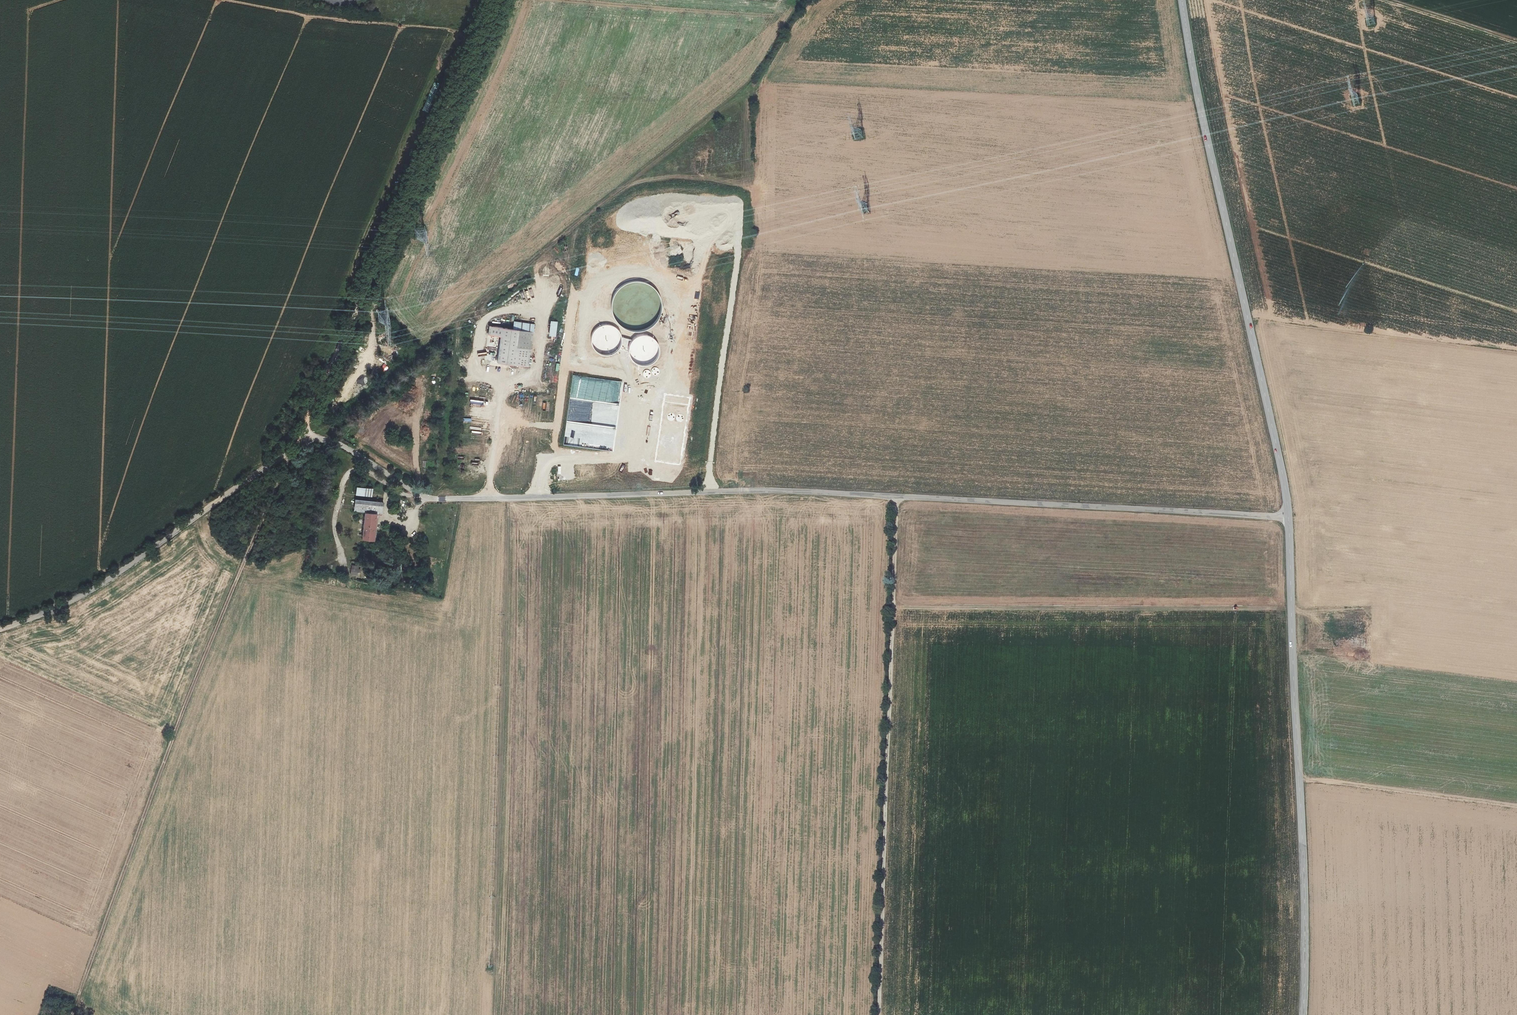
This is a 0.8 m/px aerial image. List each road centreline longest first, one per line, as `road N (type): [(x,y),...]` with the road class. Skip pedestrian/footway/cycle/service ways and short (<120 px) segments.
road 1 (unclassified): [(1288,516),(727,492),(431,499),(332,441),(315,440),(94,590),(0,630)]
road 2 (track): [(71,1014),(243,563),(289,459),(304,442),(313,401),(490,0)]
road 3 (tertiary): [(1182,0),(1288,516)]
road 4 (track): [(879,1014),(896,497)]
road 5 (track): [(507,498),(490,1014)]
road 6 (tertiary): [(1288,516),(1303,1014)]
road 7 (track): [(420,387),(416,473),(367,438),(394,411)]
road 8 (track): [(346,573),(333,527),(347,475),(367,472),(398,492),(418,494)]
road 9 (track): [(1385,0),(1516,42)]

